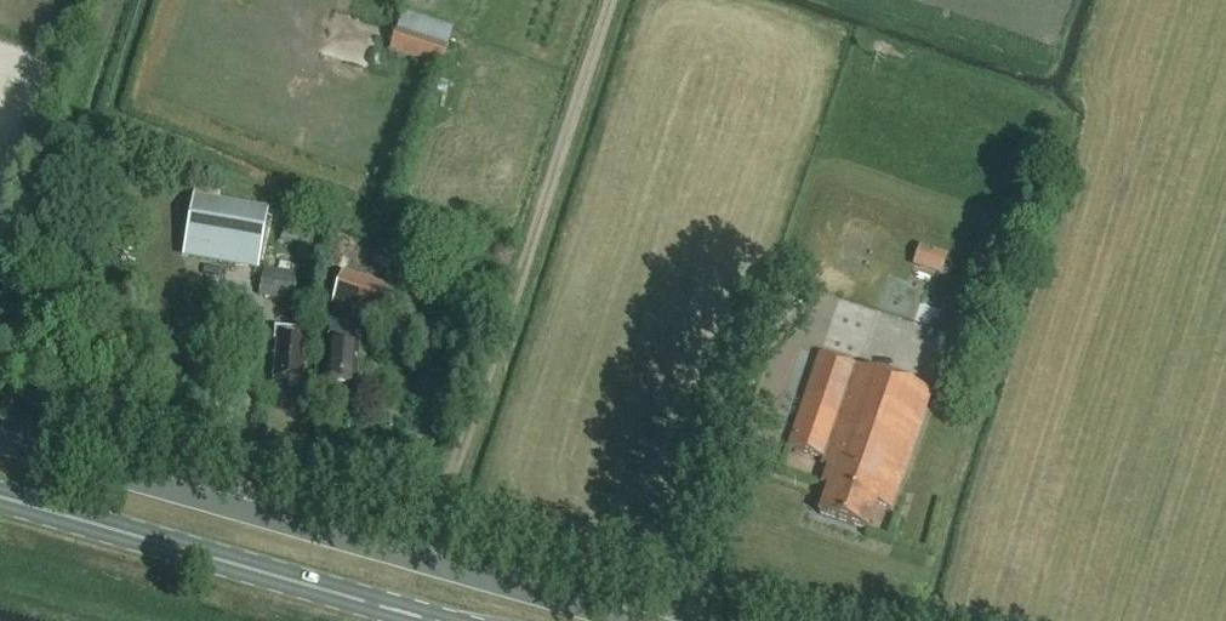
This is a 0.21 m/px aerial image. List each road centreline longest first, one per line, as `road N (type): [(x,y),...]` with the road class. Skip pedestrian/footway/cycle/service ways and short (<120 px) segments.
road 1 (unclassified): [(619,620),(0,444)]
road 2 (track): [(418,561),(609,0)]
road 3 (secondary): [(435,620),(0,497)]

